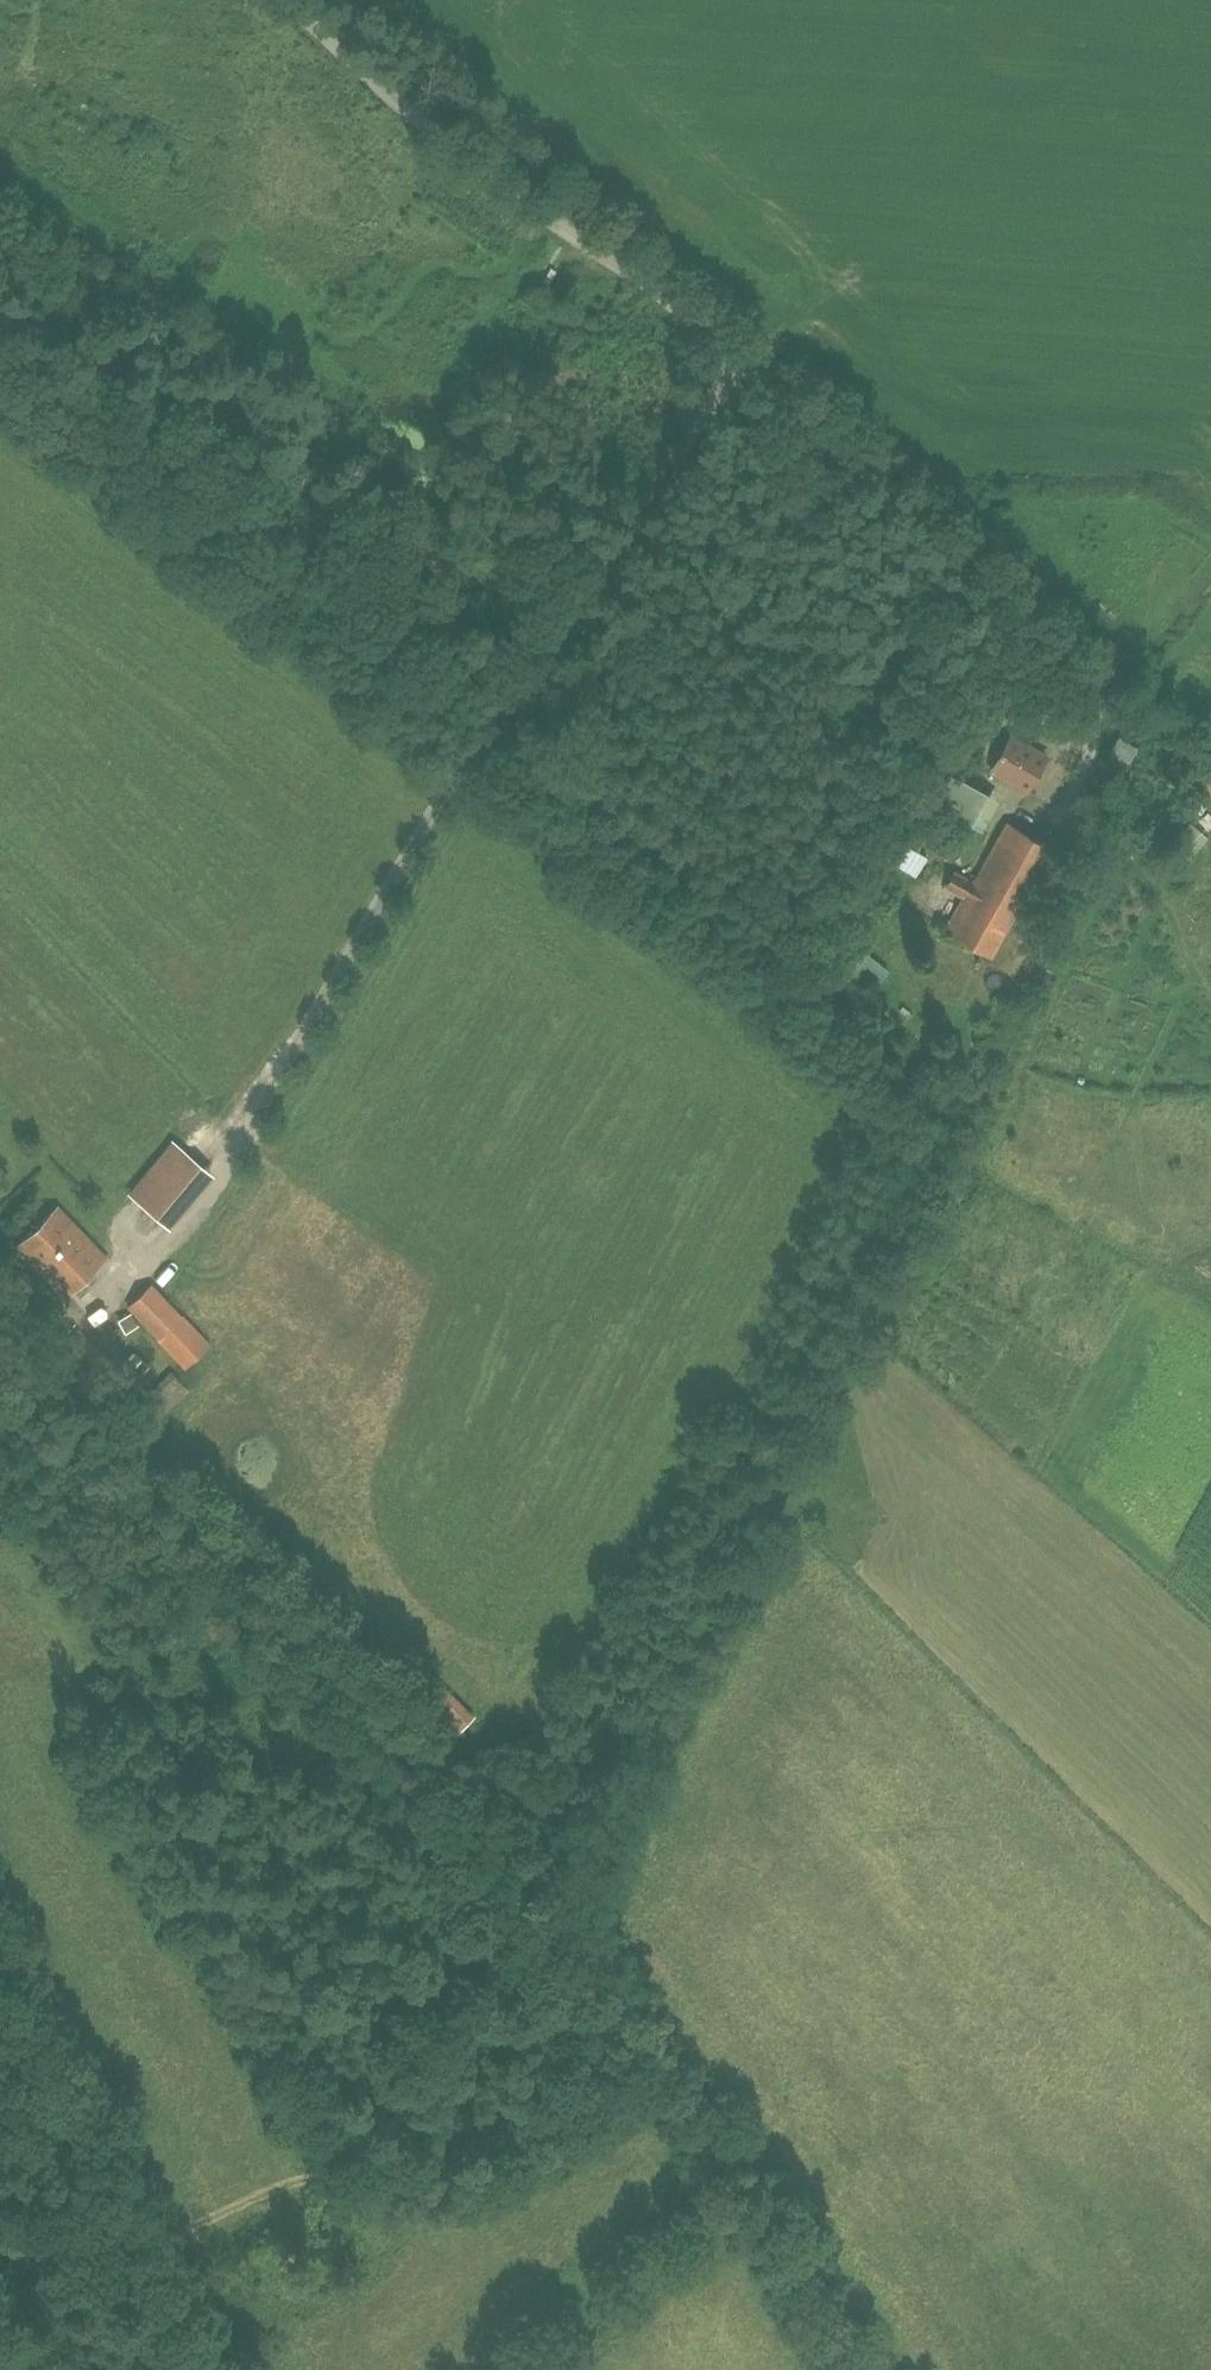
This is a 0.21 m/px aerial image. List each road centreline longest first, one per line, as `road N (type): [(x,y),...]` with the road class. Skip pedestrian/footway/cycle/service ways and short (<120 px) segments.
road 1 (track): [(749,358),(463,776),(245,1150),(177,1246),(58,1317)]
road 2 (track): [(749,358),(1100,682),(1104,699),(1083,814)]
road 3 (track): [(749,358),(633,262),(505,191),(300,0)]
road 4 (track): [(0,1919),(167,2255)]
road 5 (track): [(1210,1003),(1163,893),(1130,847),(1083,814)]

